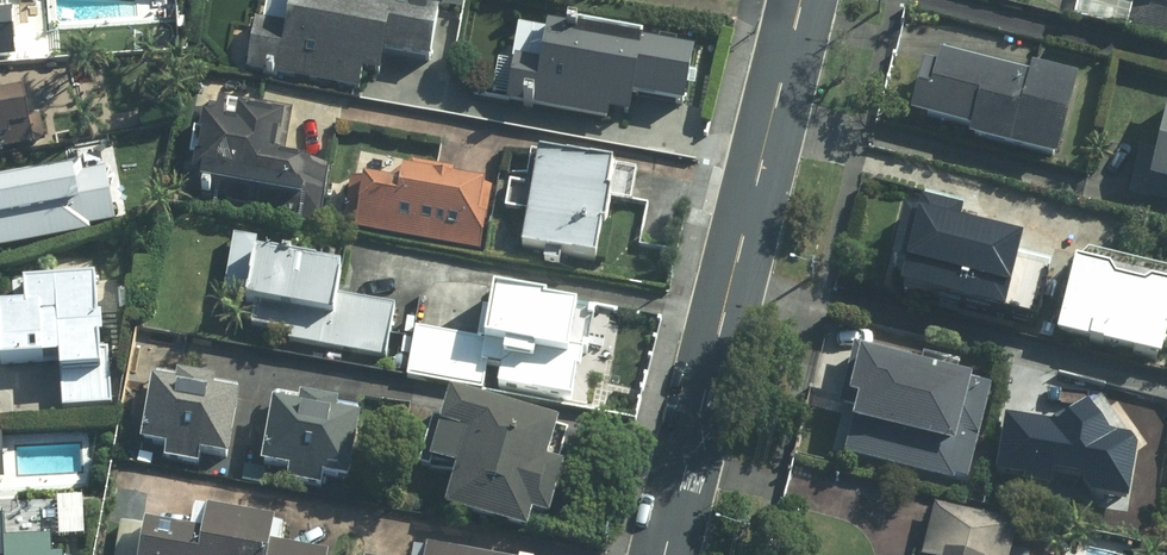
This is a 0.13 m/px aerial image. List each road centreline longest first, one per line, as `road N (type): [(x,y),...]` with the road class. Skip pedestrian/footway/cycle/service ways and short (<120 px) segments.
road 1 (secondary): [(664,554),(803,0)]

